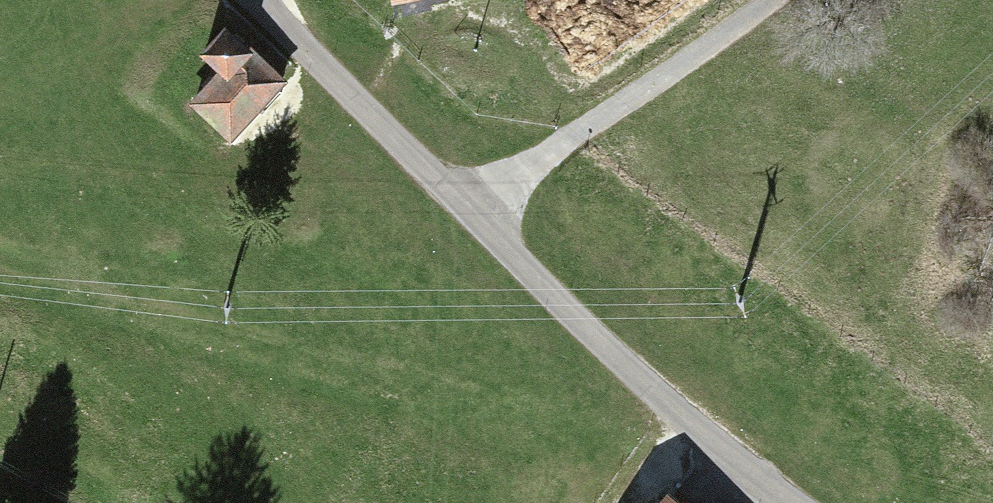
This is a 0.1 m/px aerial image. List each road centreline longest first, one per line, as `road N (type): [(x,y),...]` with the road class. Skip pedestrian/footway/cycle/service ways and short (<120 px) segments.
road 1 (unclassified): [(256,0),(672,415),(782,502)]
road 2 (track): [(0,289),(297,364),(672,415)]
road 3 (track): [(470,208),(774,0)]

